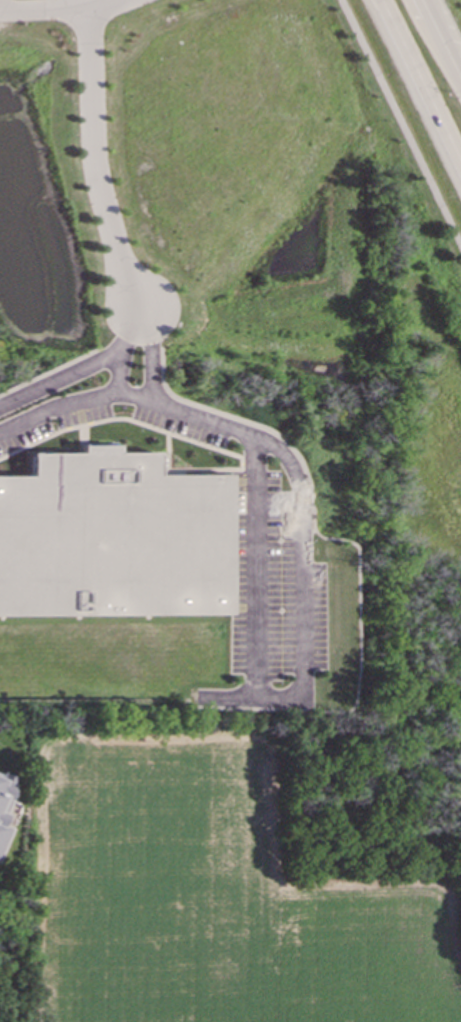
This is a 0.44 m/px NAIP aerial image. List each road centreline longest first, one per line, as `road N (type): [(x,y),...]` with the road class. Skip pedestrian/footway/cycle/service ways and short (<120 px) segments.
road 1 (residential): [(85,0),(90,159),(142,317)]
road 2 (secondary): [(375,0),(460,180)]

